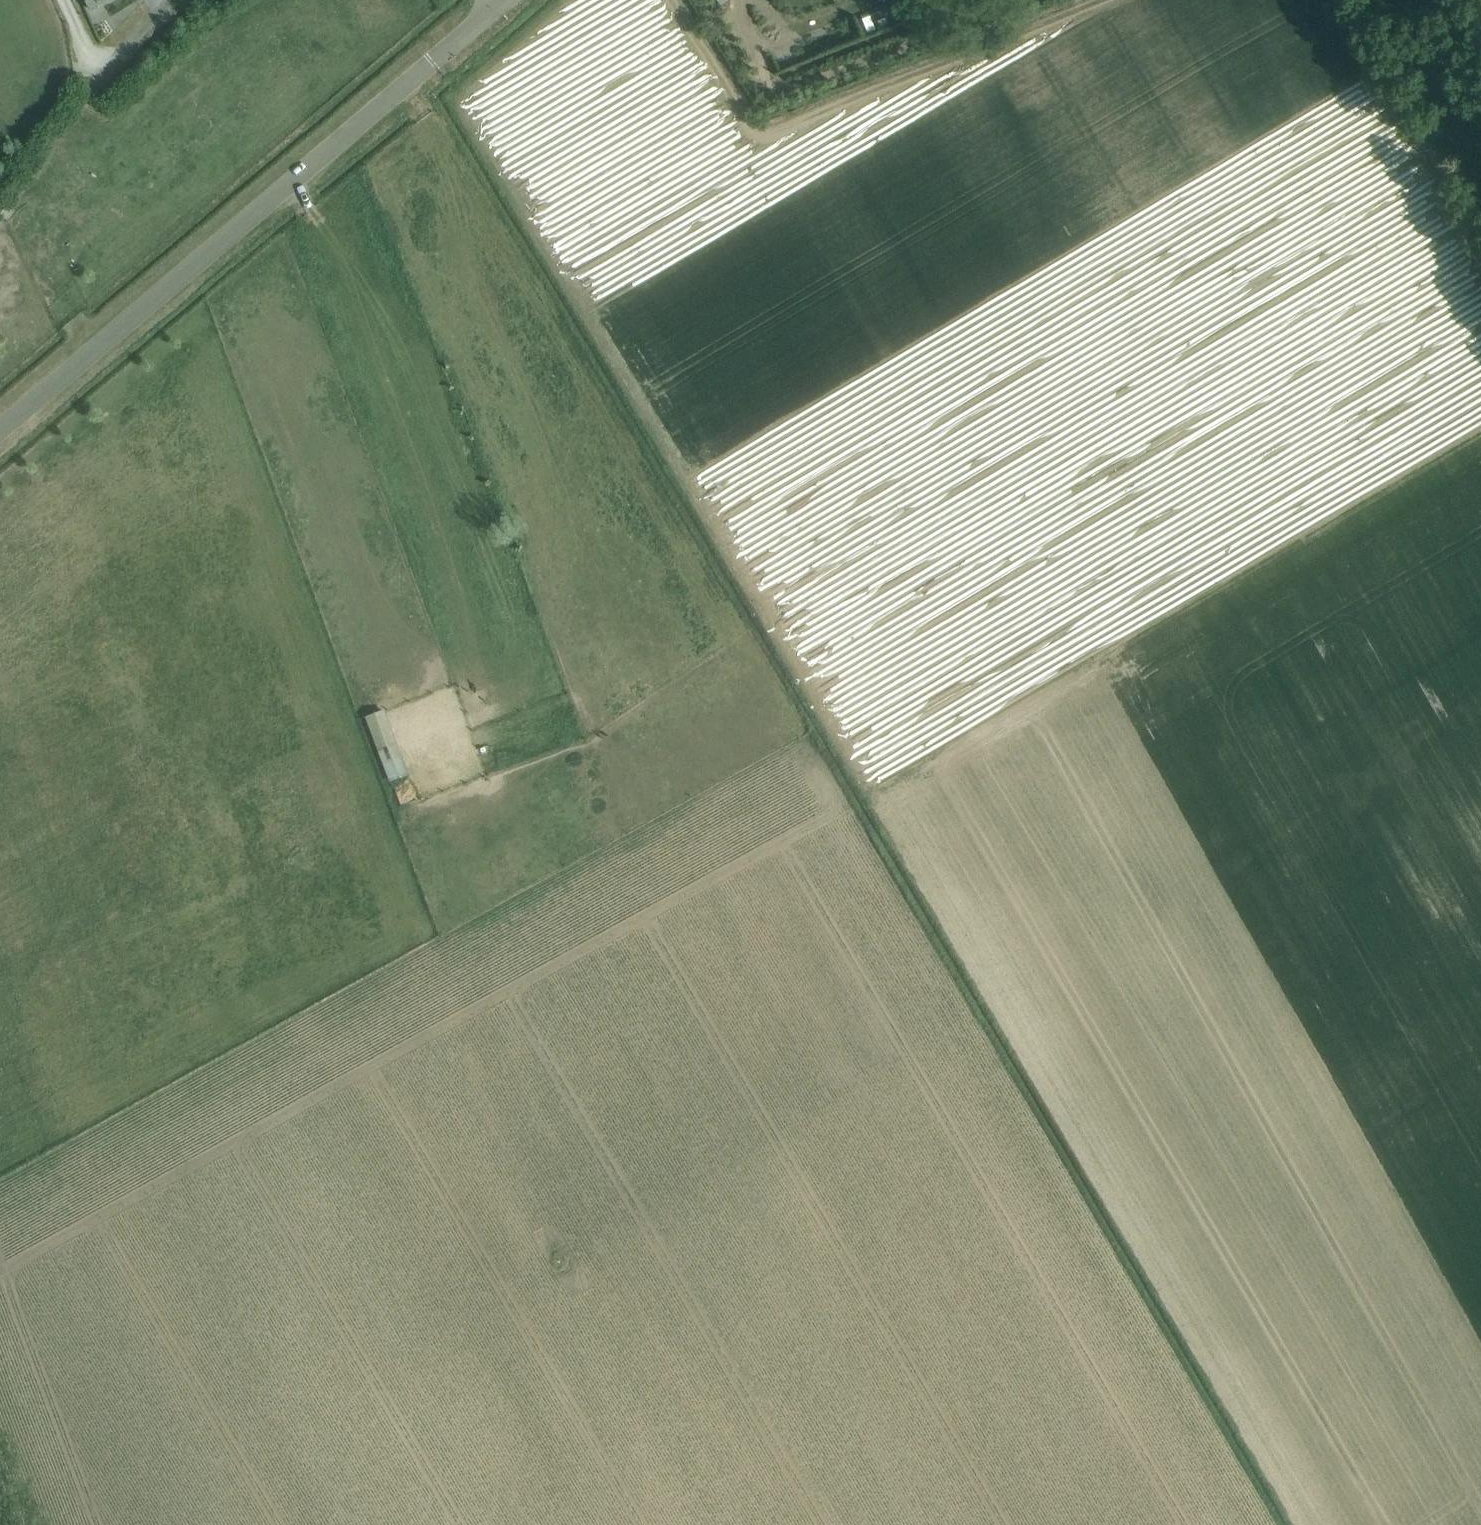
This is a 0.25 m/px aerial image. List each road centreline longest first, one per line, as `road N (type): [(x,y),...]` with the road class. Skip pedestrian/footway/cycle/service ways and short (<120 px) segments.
road 1 (unclassified): [(0,430),(503,0)]

